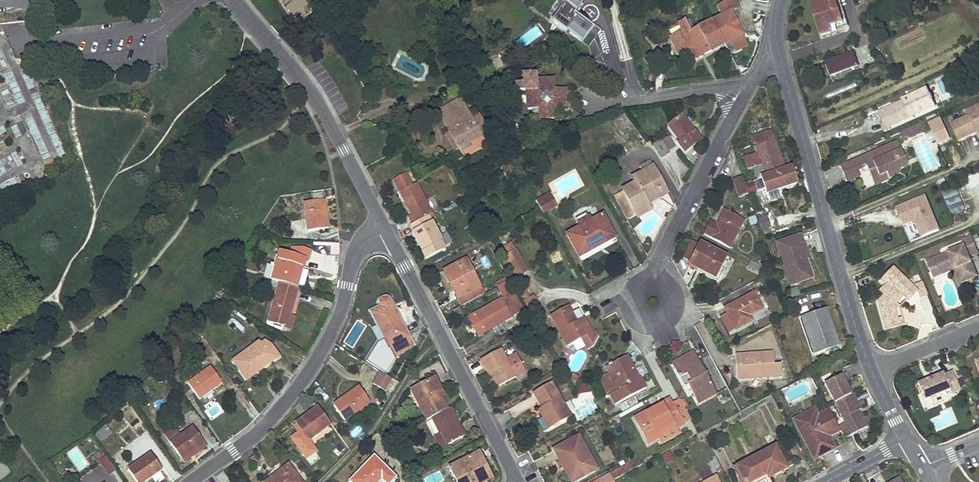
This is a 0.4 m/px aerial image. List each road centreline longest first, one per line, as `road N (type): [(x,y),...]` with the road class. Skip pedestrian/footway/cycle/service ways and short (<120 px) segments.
road 1 (residential): [(776,40),(872,373)]
road 2 (residential): [(192,481),(263,428),(295,393),(339,317),(355,254),(386,231)]
road 3 (residential): [(386,231),(517,481)]
road 4 (residential): [(748,92),(655,282)]
road 5 (residential): [(299,77),(386,231)]
road 6 (residential): [(748,92),(728,85),(587,109)]
road 7 (residential): [(655,282),(675,301),(673,313),(652,325),(632,311),(631,299),(648,281)]

